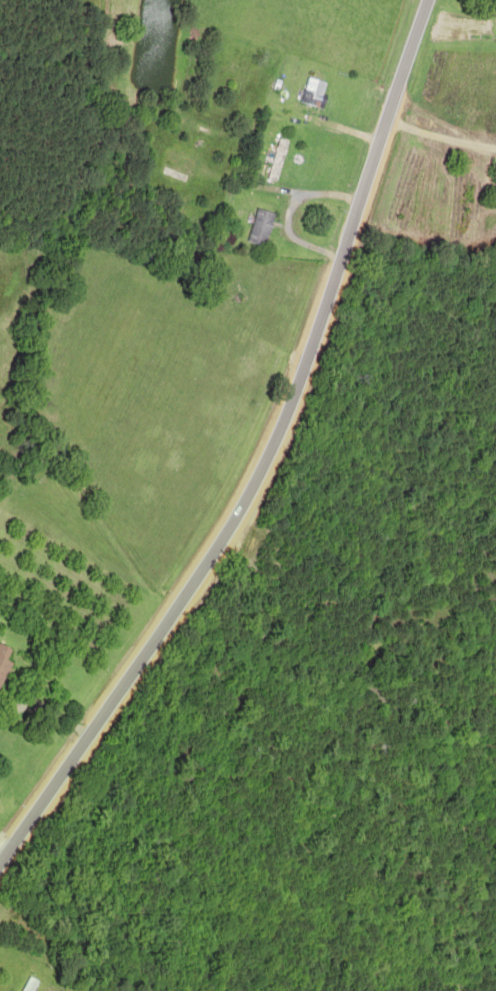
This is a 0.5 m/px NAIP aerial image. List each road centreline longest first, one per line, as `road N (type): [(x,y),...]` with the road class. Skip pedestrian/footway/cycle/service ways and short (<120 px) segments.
road 1 (residential): [(0,836),(312,381),(440,0)]

